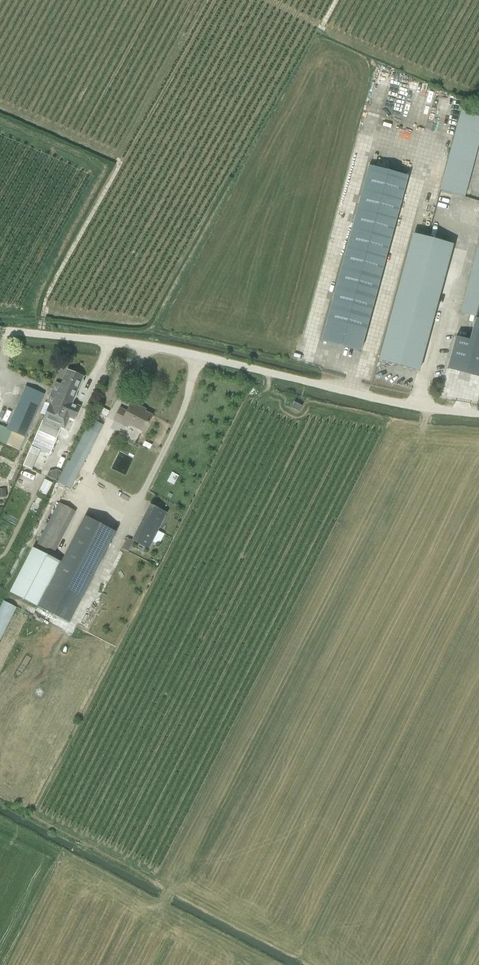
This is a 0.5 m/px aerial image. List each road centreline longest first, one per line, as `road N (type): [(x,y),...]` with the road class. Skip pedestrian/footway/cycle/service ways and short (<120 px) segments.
road 1 (unclassified): [(478,413),(154,346),(0,330)]

